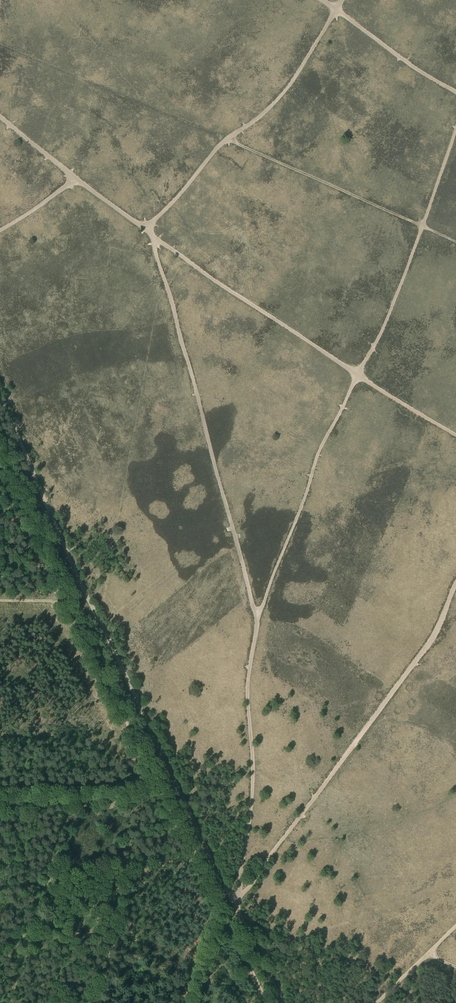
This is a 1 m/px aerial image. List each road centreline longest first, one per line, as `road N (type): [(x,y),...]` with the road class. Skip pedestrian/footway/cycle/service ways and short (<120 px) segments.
road 1 (track): [(237,899),(251,808),(248,676),(259,616),(319,451),(383,329),(455,130)]
road 2 (track): [(0,474),(265,1002)]
road 3 (track): [(0,400),(234,905)]
road 4 (track): [(153,237),(259,616)]
road 5 (track): [(234,905),(431,643),(455,583)]
road 6 (track): [(145,230),(455,435)]
road 7 (track): [(145,230),(217,148),(276,101),(342,0)]
road 8 (track): [(229,138),(455,242)]
road 9 (track): [(202,984),(113,945),(138,864),(193,860)]
road 10 (track): [(0,800),(162,798)]
road 11 (track): [(323,0),(455,92)]

